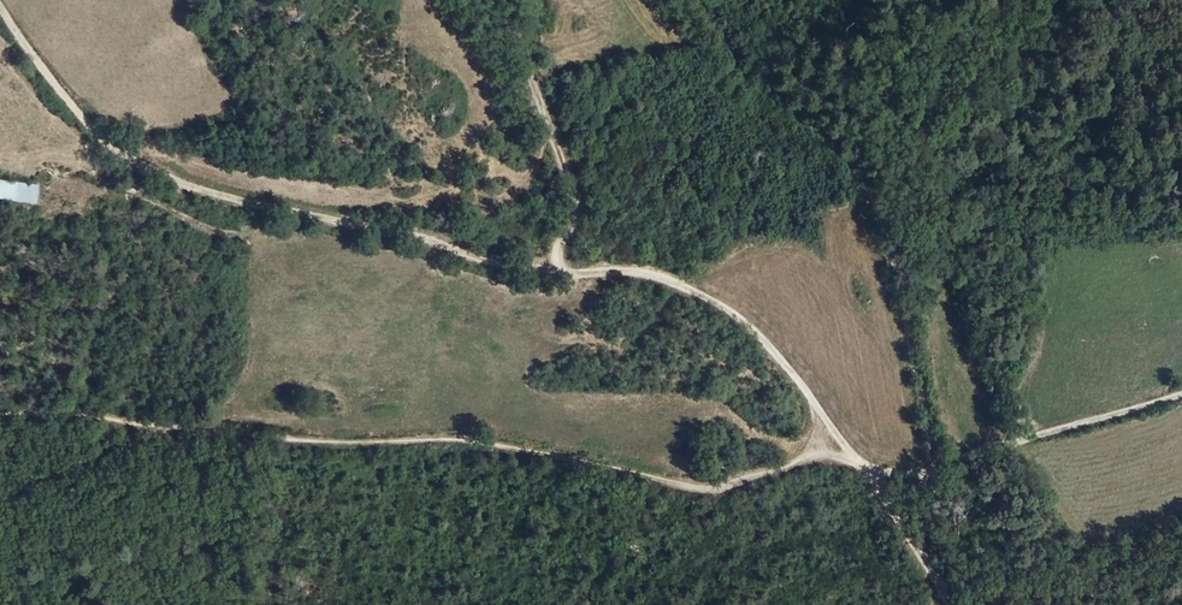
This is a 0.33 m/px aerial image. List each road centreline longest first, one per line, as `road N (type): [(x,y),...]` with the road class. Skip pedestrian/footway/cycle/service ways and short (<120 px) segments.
road 1 (track): [(0,9),(104,142),(222,198),(381,228),(515,266),(663,280),(736,317),(783,364),(863,470)]
road 2 (track): [(0,407),(285,441),(453,438),(712,489),(803,460),(863,470)]
road 3 (track): [(935,474),(986,450),(1181,393)]
road 4 (track): [(863,470),(944,604)]

